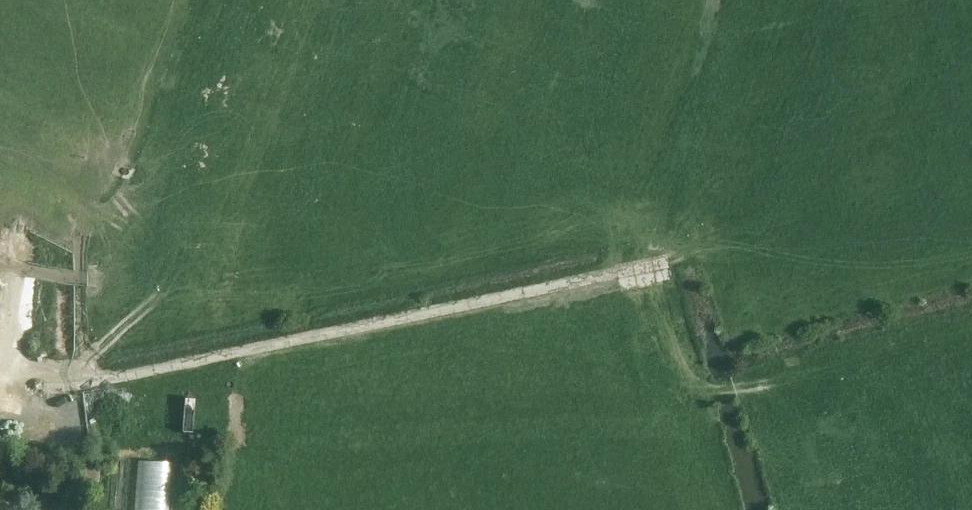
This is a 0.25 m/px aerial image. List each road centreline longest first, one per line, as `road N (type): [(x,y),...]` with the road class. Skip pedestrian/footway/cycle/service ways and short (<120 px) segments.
road 1 (track): [(51,385),(672,266)]

